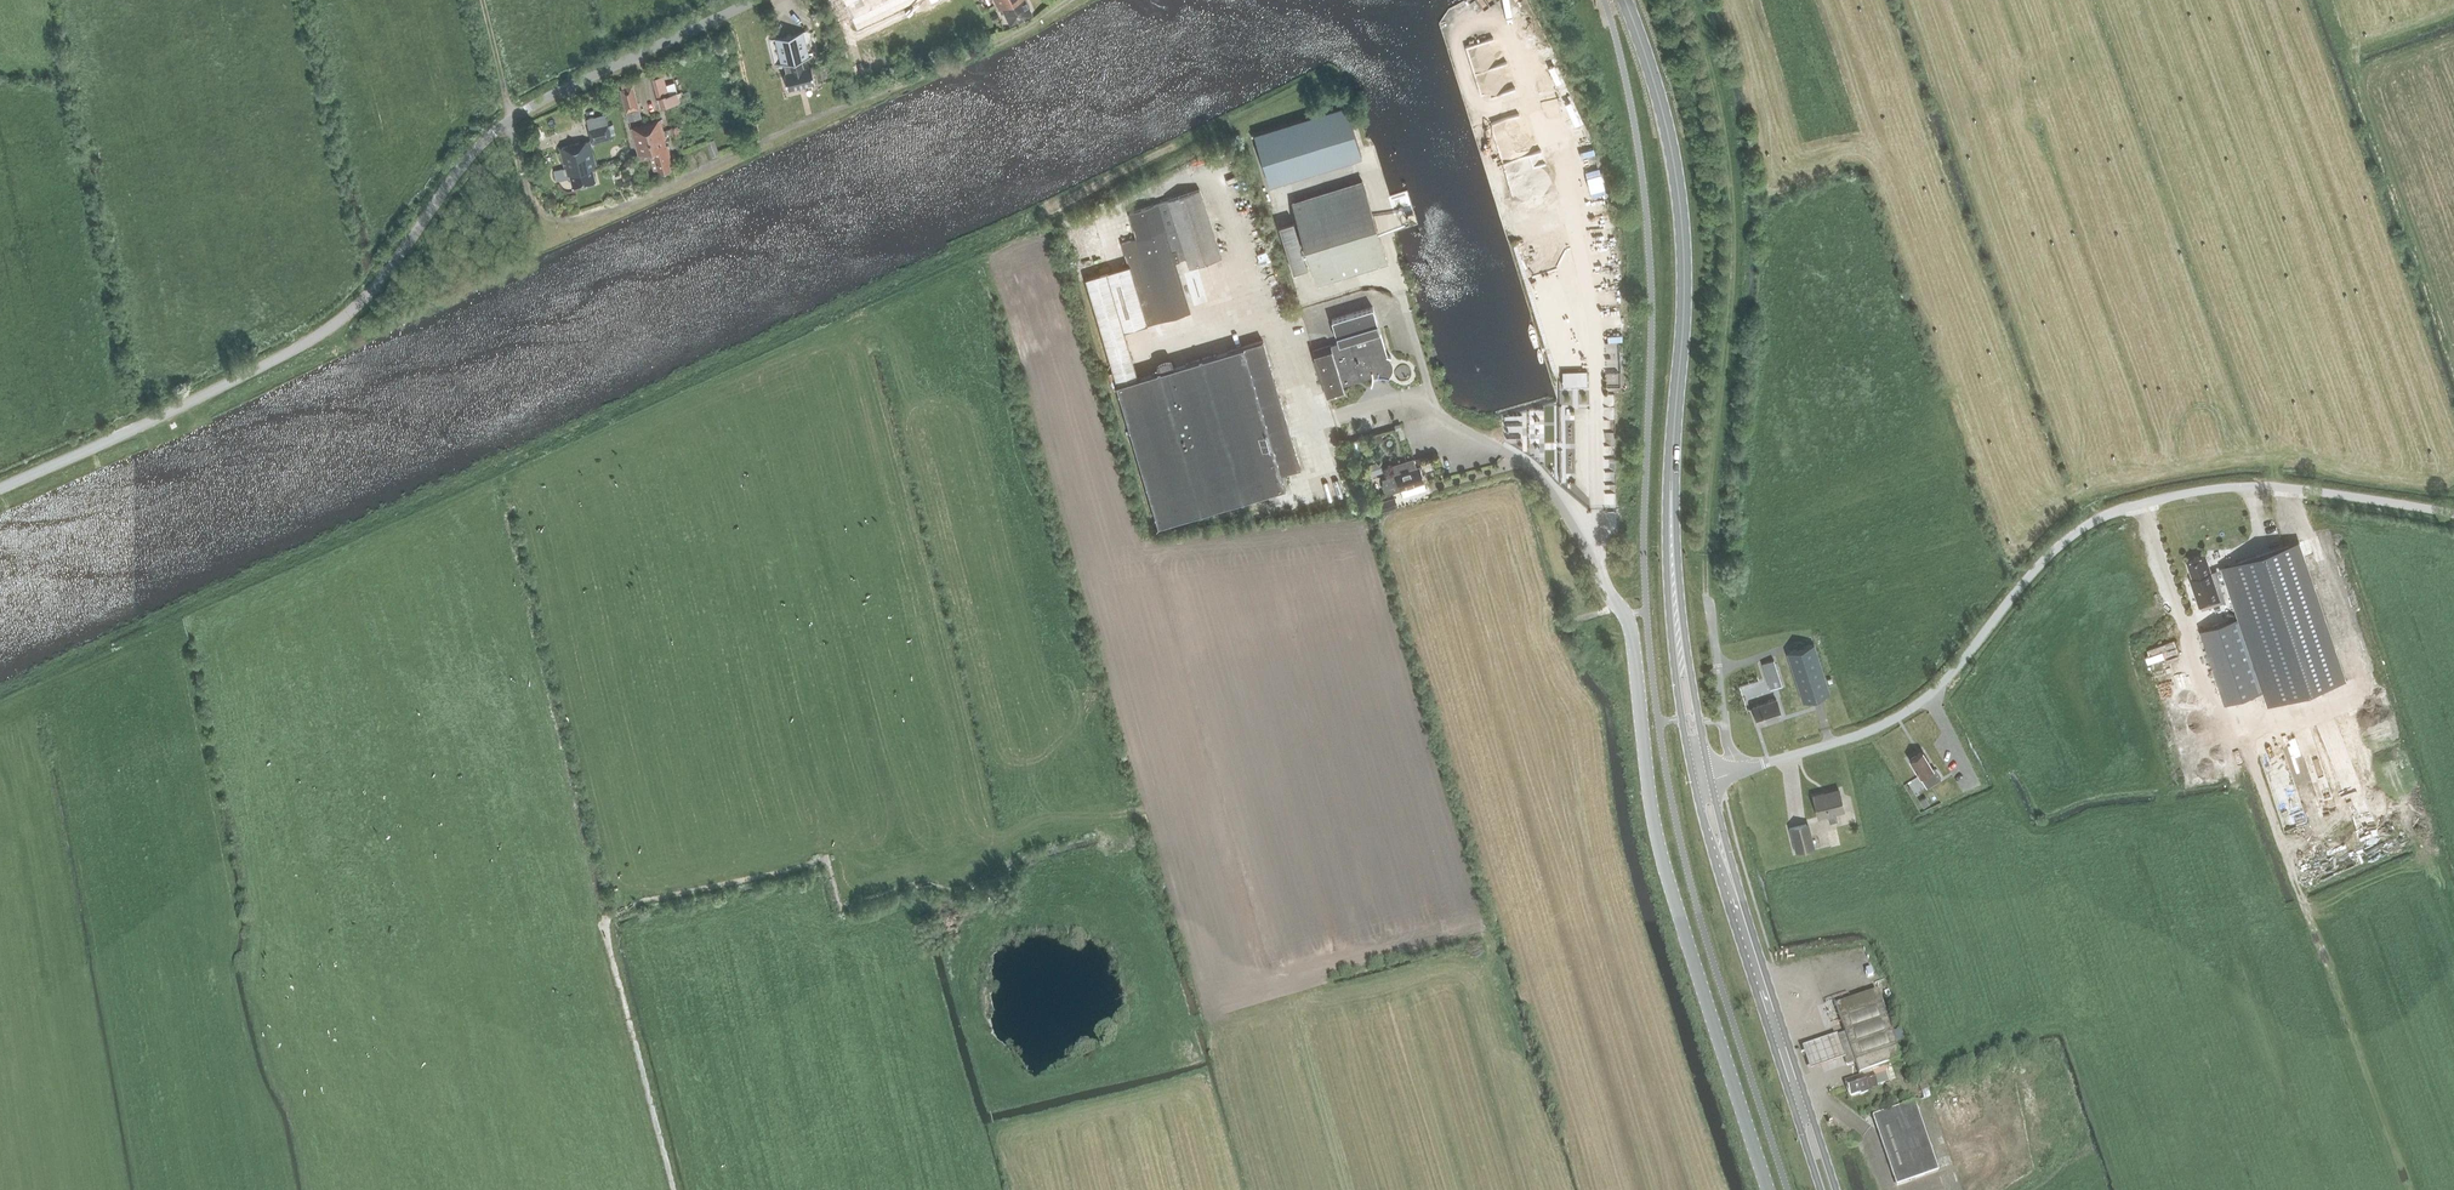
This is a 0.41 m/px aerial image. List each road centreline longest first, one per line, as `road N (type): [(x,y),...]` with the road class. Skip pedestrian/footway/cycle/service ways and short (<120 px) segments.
road 1 (unclassified): [(0,492),(279,362),(364,299),(461,167),(512,118),(759,0)]
road 2 (unclassified): [(1710,778),(1824,746),(1915,706),(2063,541),(2123,509),(2245,486),(2453,514)]
road 3 (track): [(512,118),(537,208),(552,217),(582,217),(961,59),(1069,0)]
road 4 (track): [(1707,599),(1709,485),(1737,295),(1737,236),(1723,104),(1694,0)]
road 5 (unclassified): [(1625,615),(1660,853),(1768,1189)]
road 6 (primary): [(1671,514),(1684,291),(1681,215),(1667,132),(1625,0)]
road 7 (primary): [(1836,1189),(1710,778)]
road 8 (primary): [(1693,782),(1820,1189)]
road 9 (primary): [(1671,514),(1669,611),(1693,782)]
road 10 (primary): [(1710,778),(1671,514)]
road 11 (track): [(1707,599),(1723,719)]

